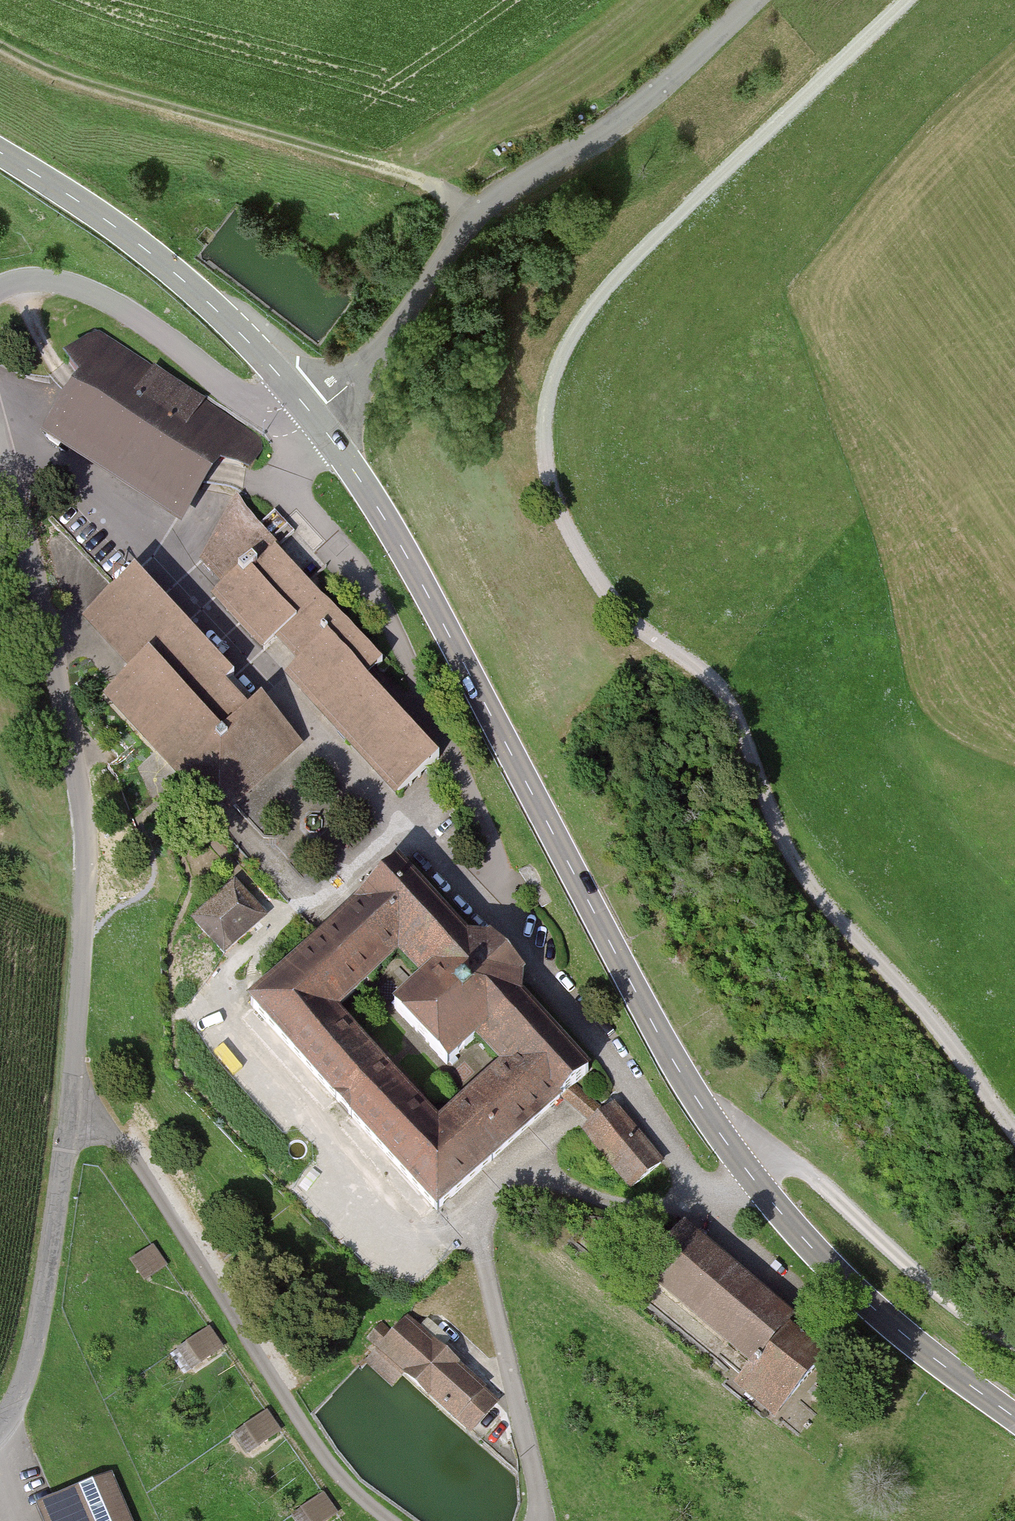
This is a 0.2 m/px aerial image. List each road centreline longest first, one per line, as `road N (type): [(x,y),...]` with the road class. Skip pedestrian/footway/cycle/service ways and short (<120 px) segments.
road 1 (track): [(1014,1136),(933,1025),(810,888),(714,681),(622,611),(592,575),(556,508),(544,457),(548,393),(566,348),(608,285),(907,0)]
road 2 (tertiary): [(1014,1417),(831,1270),(728,1144),(665,1049),(405,553),(312,413)]
road 3 (unclassified): [(0,443),(65,707),(86,855),(52,1234),(29,1358),(0,1425)]
road 4 (unclassified): [(312,413),(351,384),(476,215),(661,91),(754,0)]
road 5 (track): [(476,215),(408,175),(84,82),(0,47)]
road 6 (tertiary): [(312,413),(181,279),(0,153)]
road 7 (track): [(1014,1343),(974,1317),(800,1165),(742,1137),(728,1144)]
road 8 (unclassified): [(312,413),(270,411),(247,400),(131,312),(70,284),(19,278),(0,291)]

